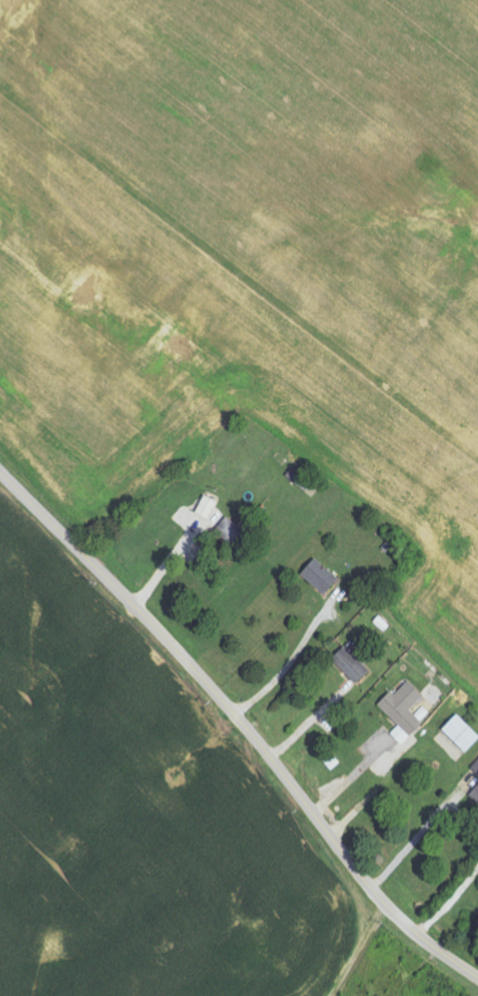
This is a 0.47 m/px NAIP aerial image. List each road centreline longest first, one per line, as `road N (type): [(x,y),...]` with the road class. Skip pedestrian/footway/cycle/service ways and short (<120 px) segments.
road 1 (secondary): [(0,473),(222,701),(378,896),(477,977)]

